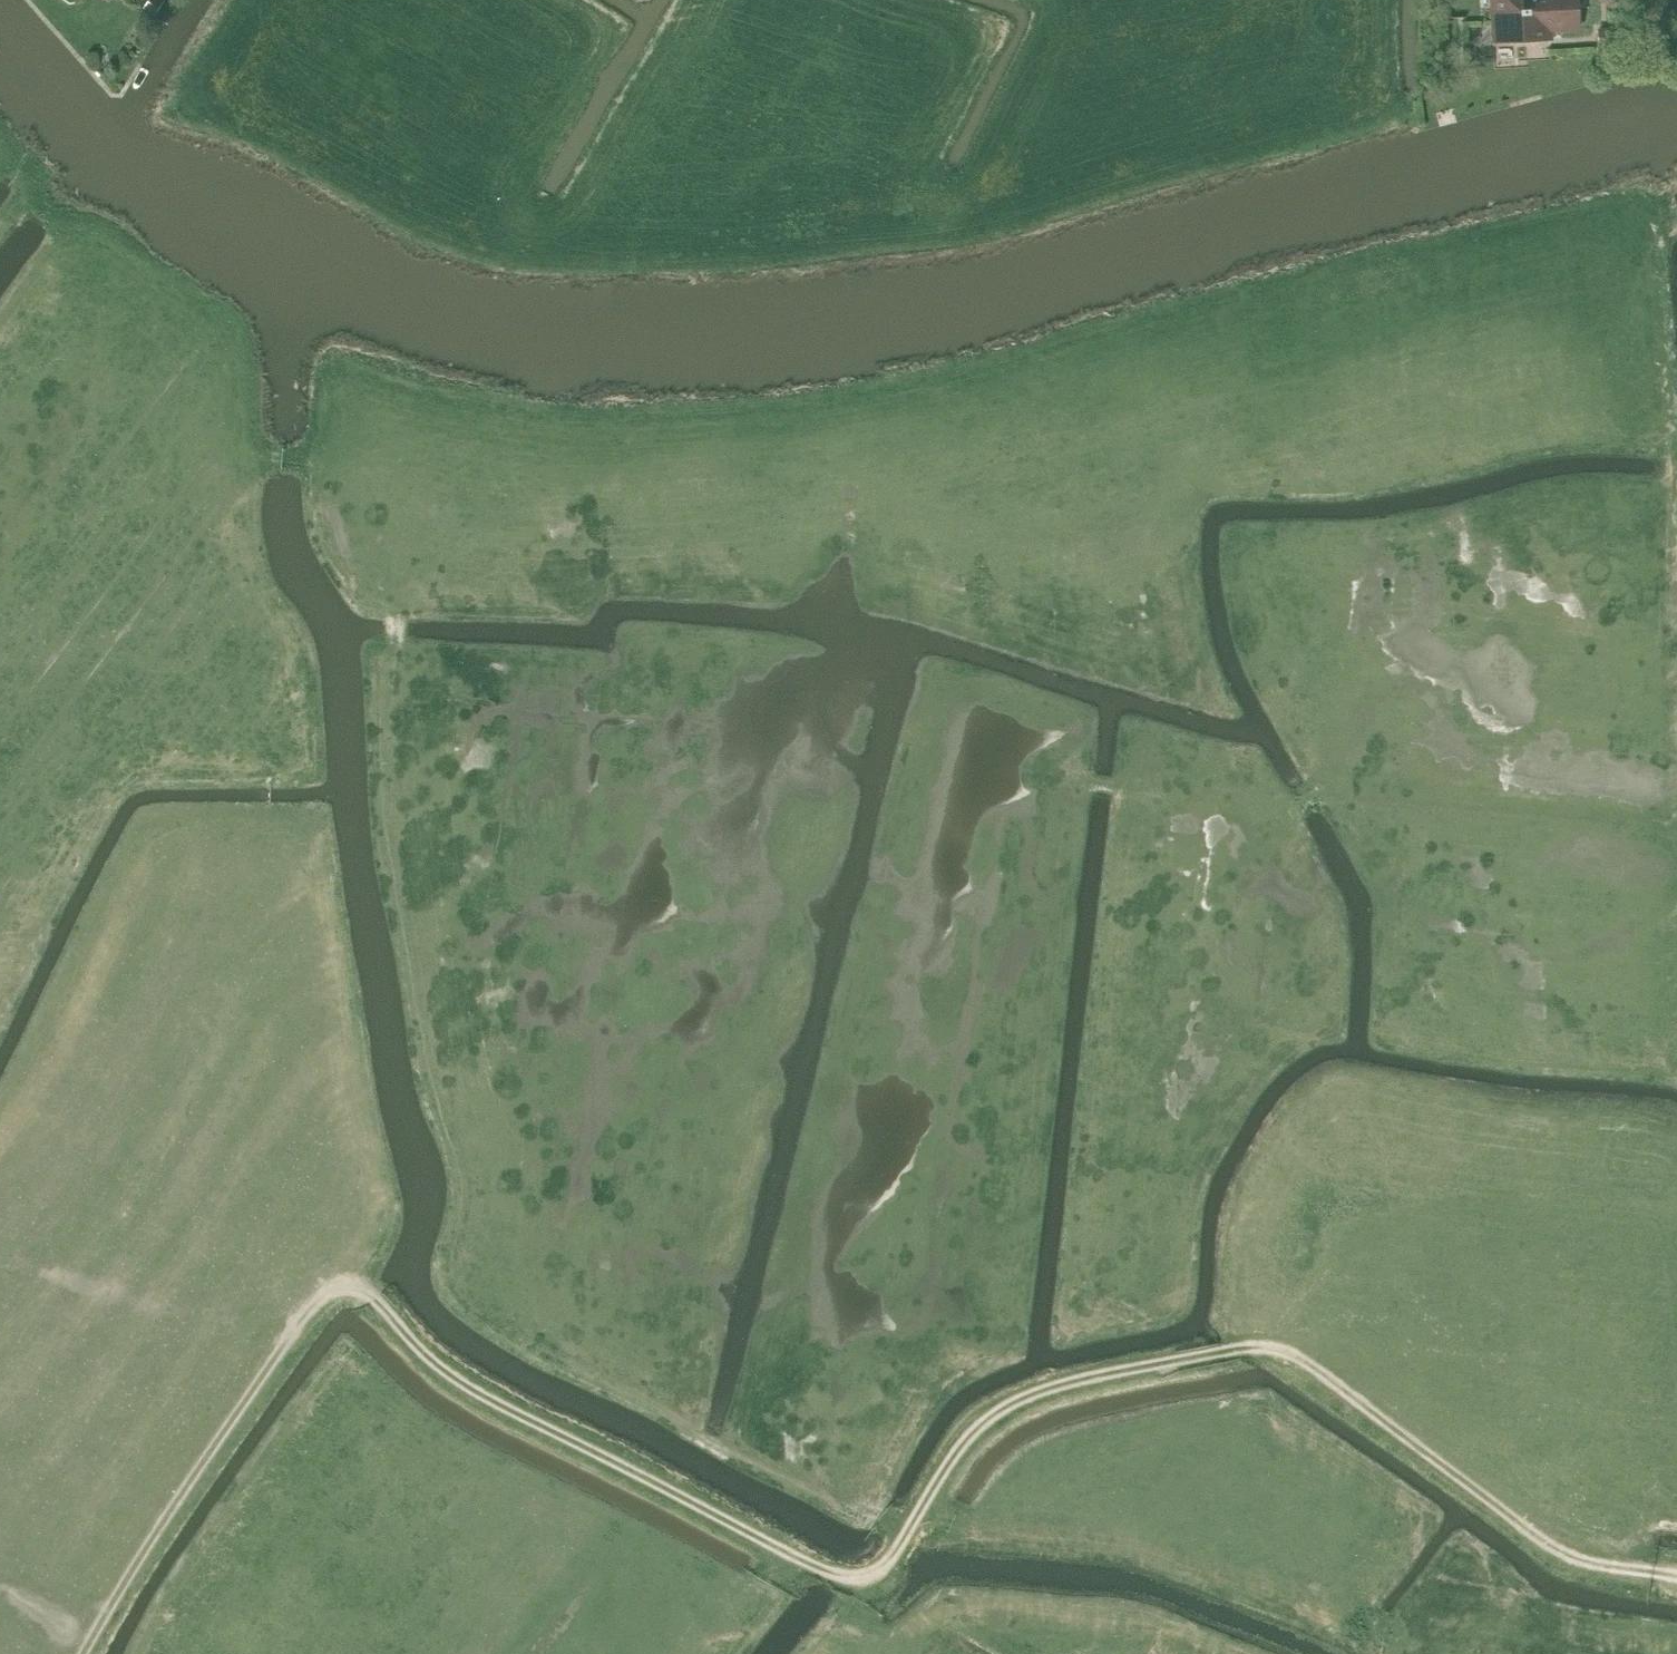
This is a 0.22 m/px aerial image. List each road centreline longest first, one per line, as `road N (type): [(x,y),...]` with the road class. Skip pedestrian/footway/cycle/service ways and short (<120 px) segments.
road 1 (track): [(81,1653),(282,1350),(319,1300),(352,1289),(370,1295),(422,1351),(478,1395),(840,1576),(875,1572),(977,1427),(1027,1395),(1118,1369),(1265,1347),(1301,1360),(1561,1551),(1676,1585)]

